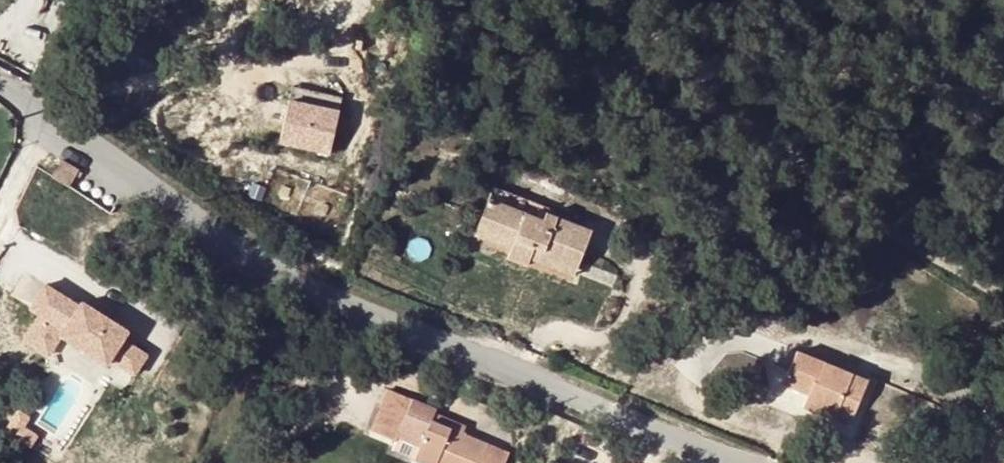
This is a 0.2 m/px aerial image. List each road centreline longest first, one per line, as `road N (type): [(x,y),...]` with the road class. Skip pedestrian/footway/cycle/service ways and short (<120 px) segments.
road 1 (unclassified): [(736,462),(299,287),(0,89)]

